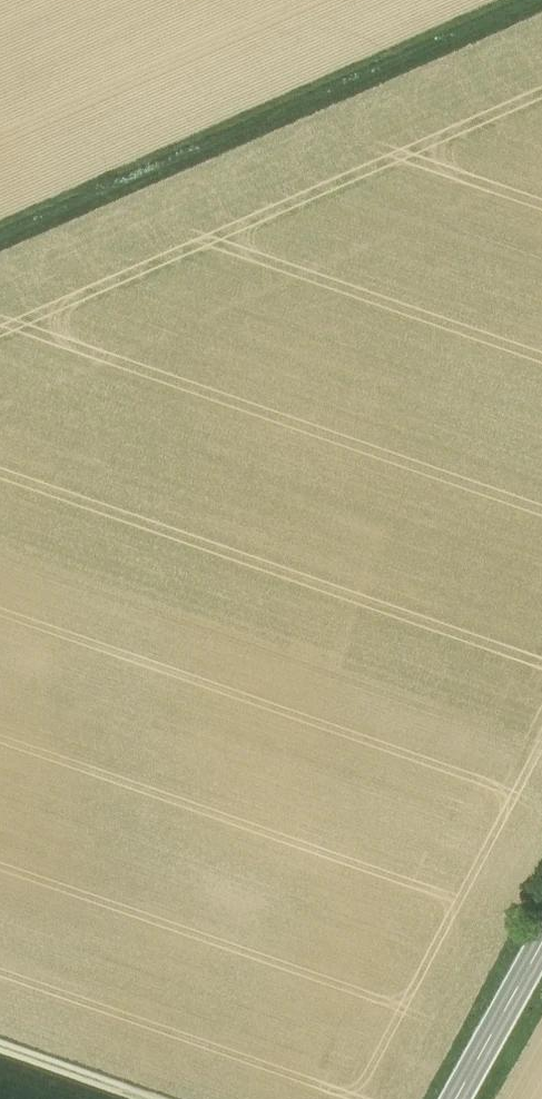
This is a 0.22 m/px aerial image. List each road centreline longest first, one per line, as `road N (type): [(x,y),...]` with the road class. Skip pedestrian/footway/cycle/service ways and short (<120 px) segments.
road 1 (track): [(0,245),(541,6)]
road 2 (track): [(99,201),(9,0)]
road 3 (secondary): [(456,1098),(541,944)]
road 4 (track): [(0,1046),(151,1098)]

